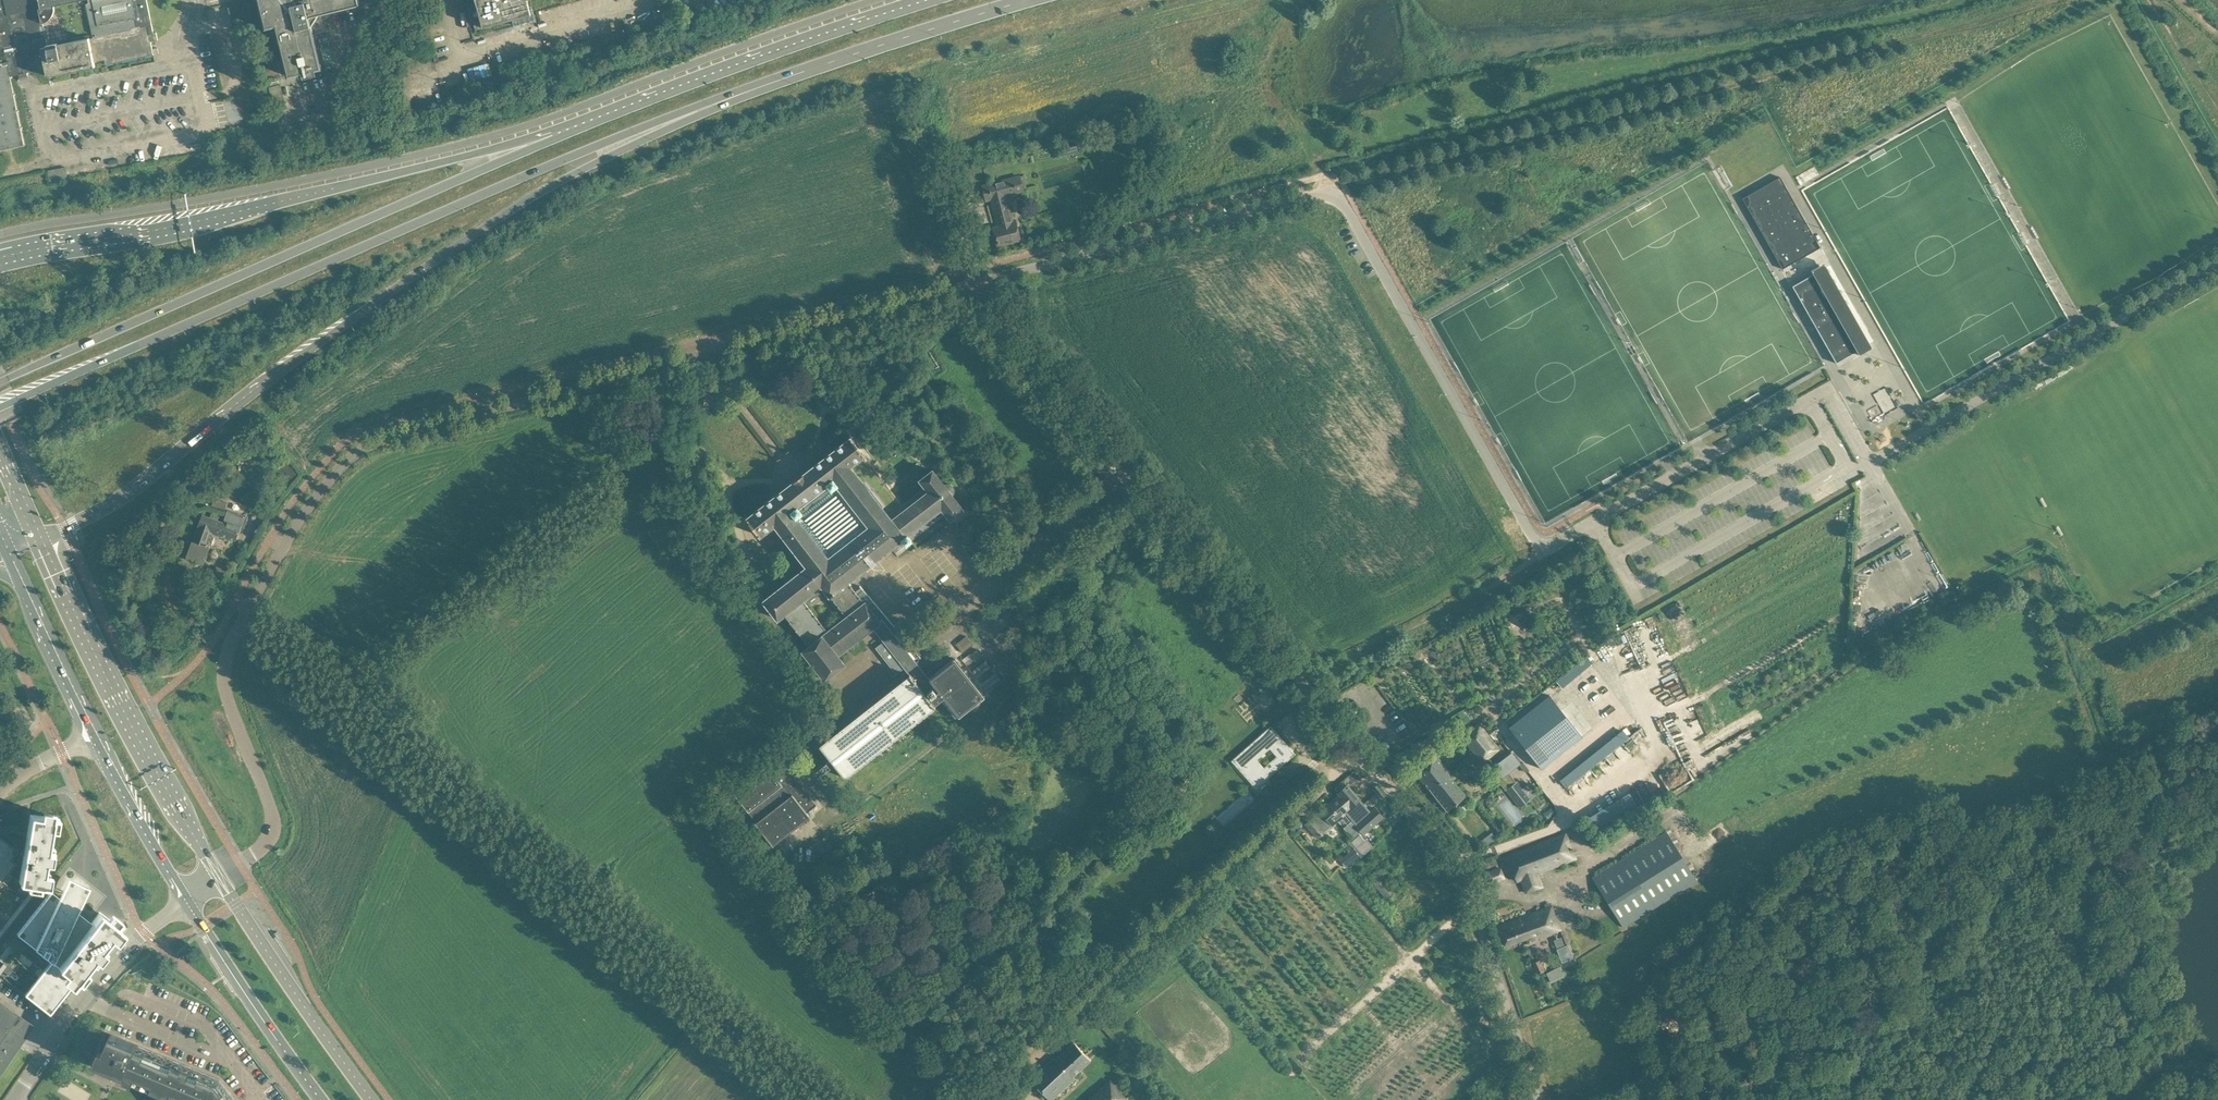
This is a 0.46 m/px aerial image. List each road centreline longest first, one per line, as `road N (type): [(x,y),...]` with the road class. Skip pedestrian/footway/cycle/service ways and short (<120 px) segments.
road 1 (unclassified): [(218,878),(269,841),(274,819),(224,692),(227,655),(295,527),(352,462),(385,446),(965,286)]
road 2 (residential): [(1814,401),(1560,540),(1541,540),(1528,533),(1350,212),(1333,197),(1312,194),(965,286)]
road 3 (unclassified): [(1539,1099),(1482,929),(1443,856),(1360,753),(1283,678),(965,286)]
road 4 (primary): [(42,542),(117,502),(345,320),(532,195),(775,80)]
road 5 (primary): [(0,407),(555,161),(775,80)]
road 6 (track): [(247,613),(829,1099)]
road 7 (primary): [(552,136),(0,381)]
road 8 (primary): [(552,136),(171,226),(0,257)]
road 9 (track): [(971,1099),(1360,753)]
road 10 (primary): [(926,0),(552,136)]
road 11 (tertiary): [(218,878),(109,688),(42,542)]
road 12 (tertiary): [(373,1099),(218,878)]
road 13 (primary): [(775,80),(1025,0)]
road 14 (residential): [(15,1099),(119,957),(186,903)]
road 15 (tertiary): [(186,903),(321,1099)]
road 16 (track): [(960,359),(1051,459),(1070,470),(1116,467)]
road 17 (tertiary): [(9,554),(93,739)]
road 18 (residential): [(920,97),(965,286)]
road 19 (tertiary): [(93,739),(186,903)]

